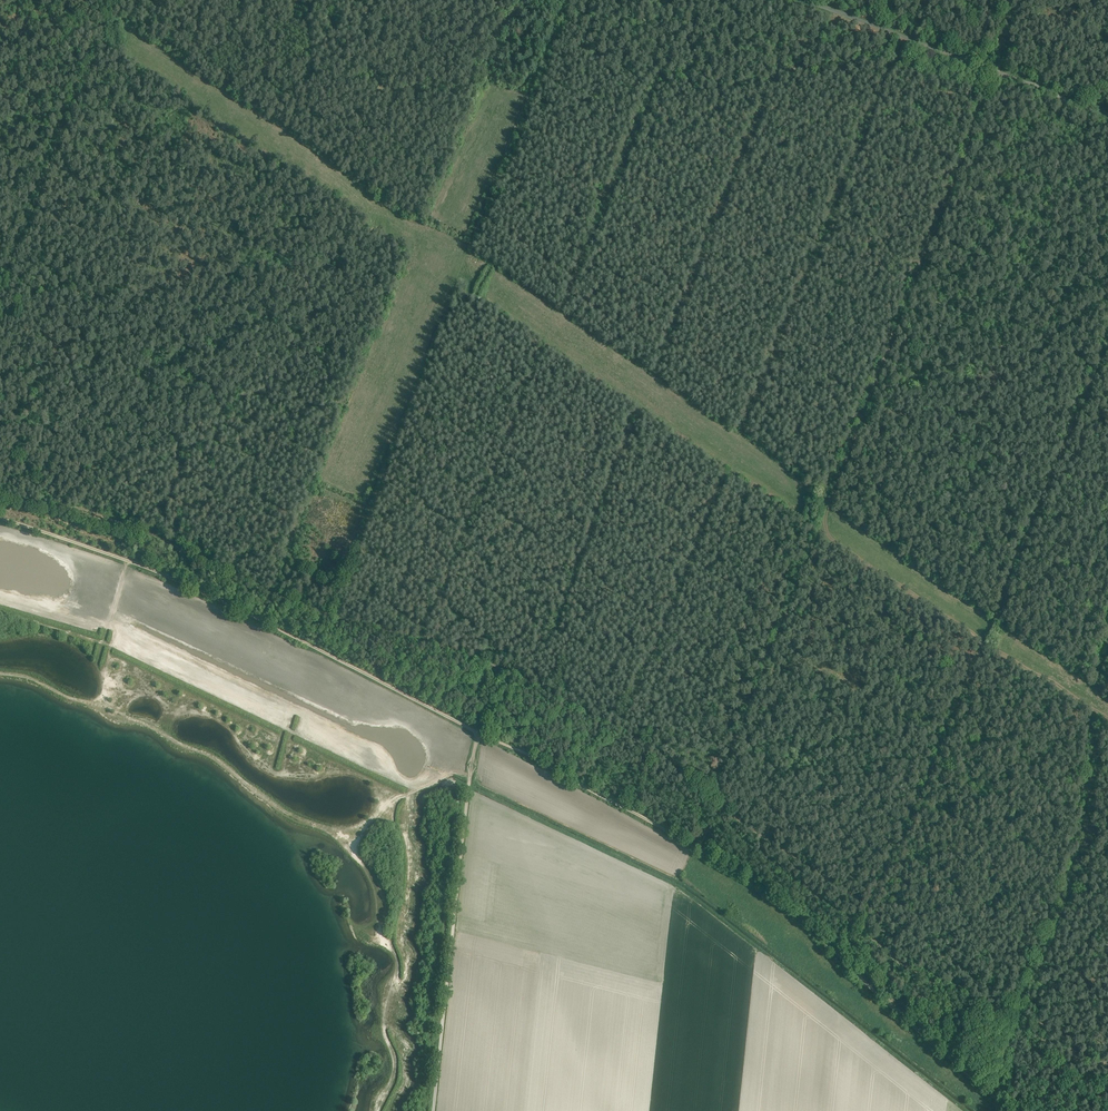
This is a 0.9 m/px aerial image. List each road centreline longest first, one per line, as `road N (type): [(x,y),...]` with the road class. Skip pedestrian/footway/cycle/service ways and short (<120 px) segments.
road 1 (track): [(995,74),(712,804)]
road 2 (track): [(326,615),(566,0)]
road 3 (track): [(1003,1109),(785,903),(614,801),(478,732)]
road 4 (track): [(478,732),(181,582),(0,518)]
road 5 (track): [(712,804),(648,745),(501,669),(326,615)]
road 6 (track): [(0,493),(140,530),(326,615)]
road 7 (unclassified): [(432,1110),(468,791)]
road 8 (track): [(0,286),(116,0)]
road 9 (track): [(995,74),(800,0)]
road 10 (track): [(1107,118),(995,74)]

